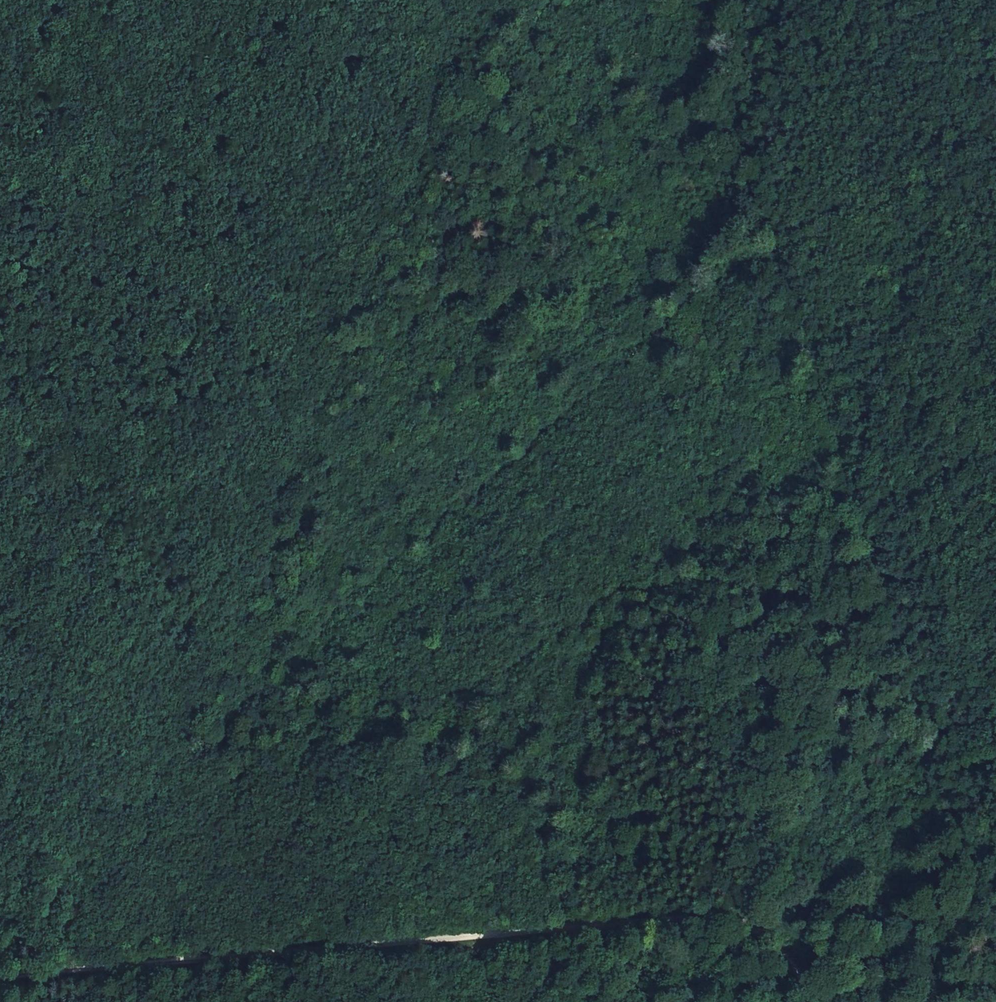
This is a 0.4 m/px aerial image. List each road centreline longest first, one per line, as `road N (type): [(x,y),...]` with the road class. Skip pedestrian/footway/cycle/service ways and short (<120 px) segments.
road 1 (track): [(50,976),(576,939)]
road 2 (track): [(576,939),(711,932),(751,941),(787,964),(816,1001)]

